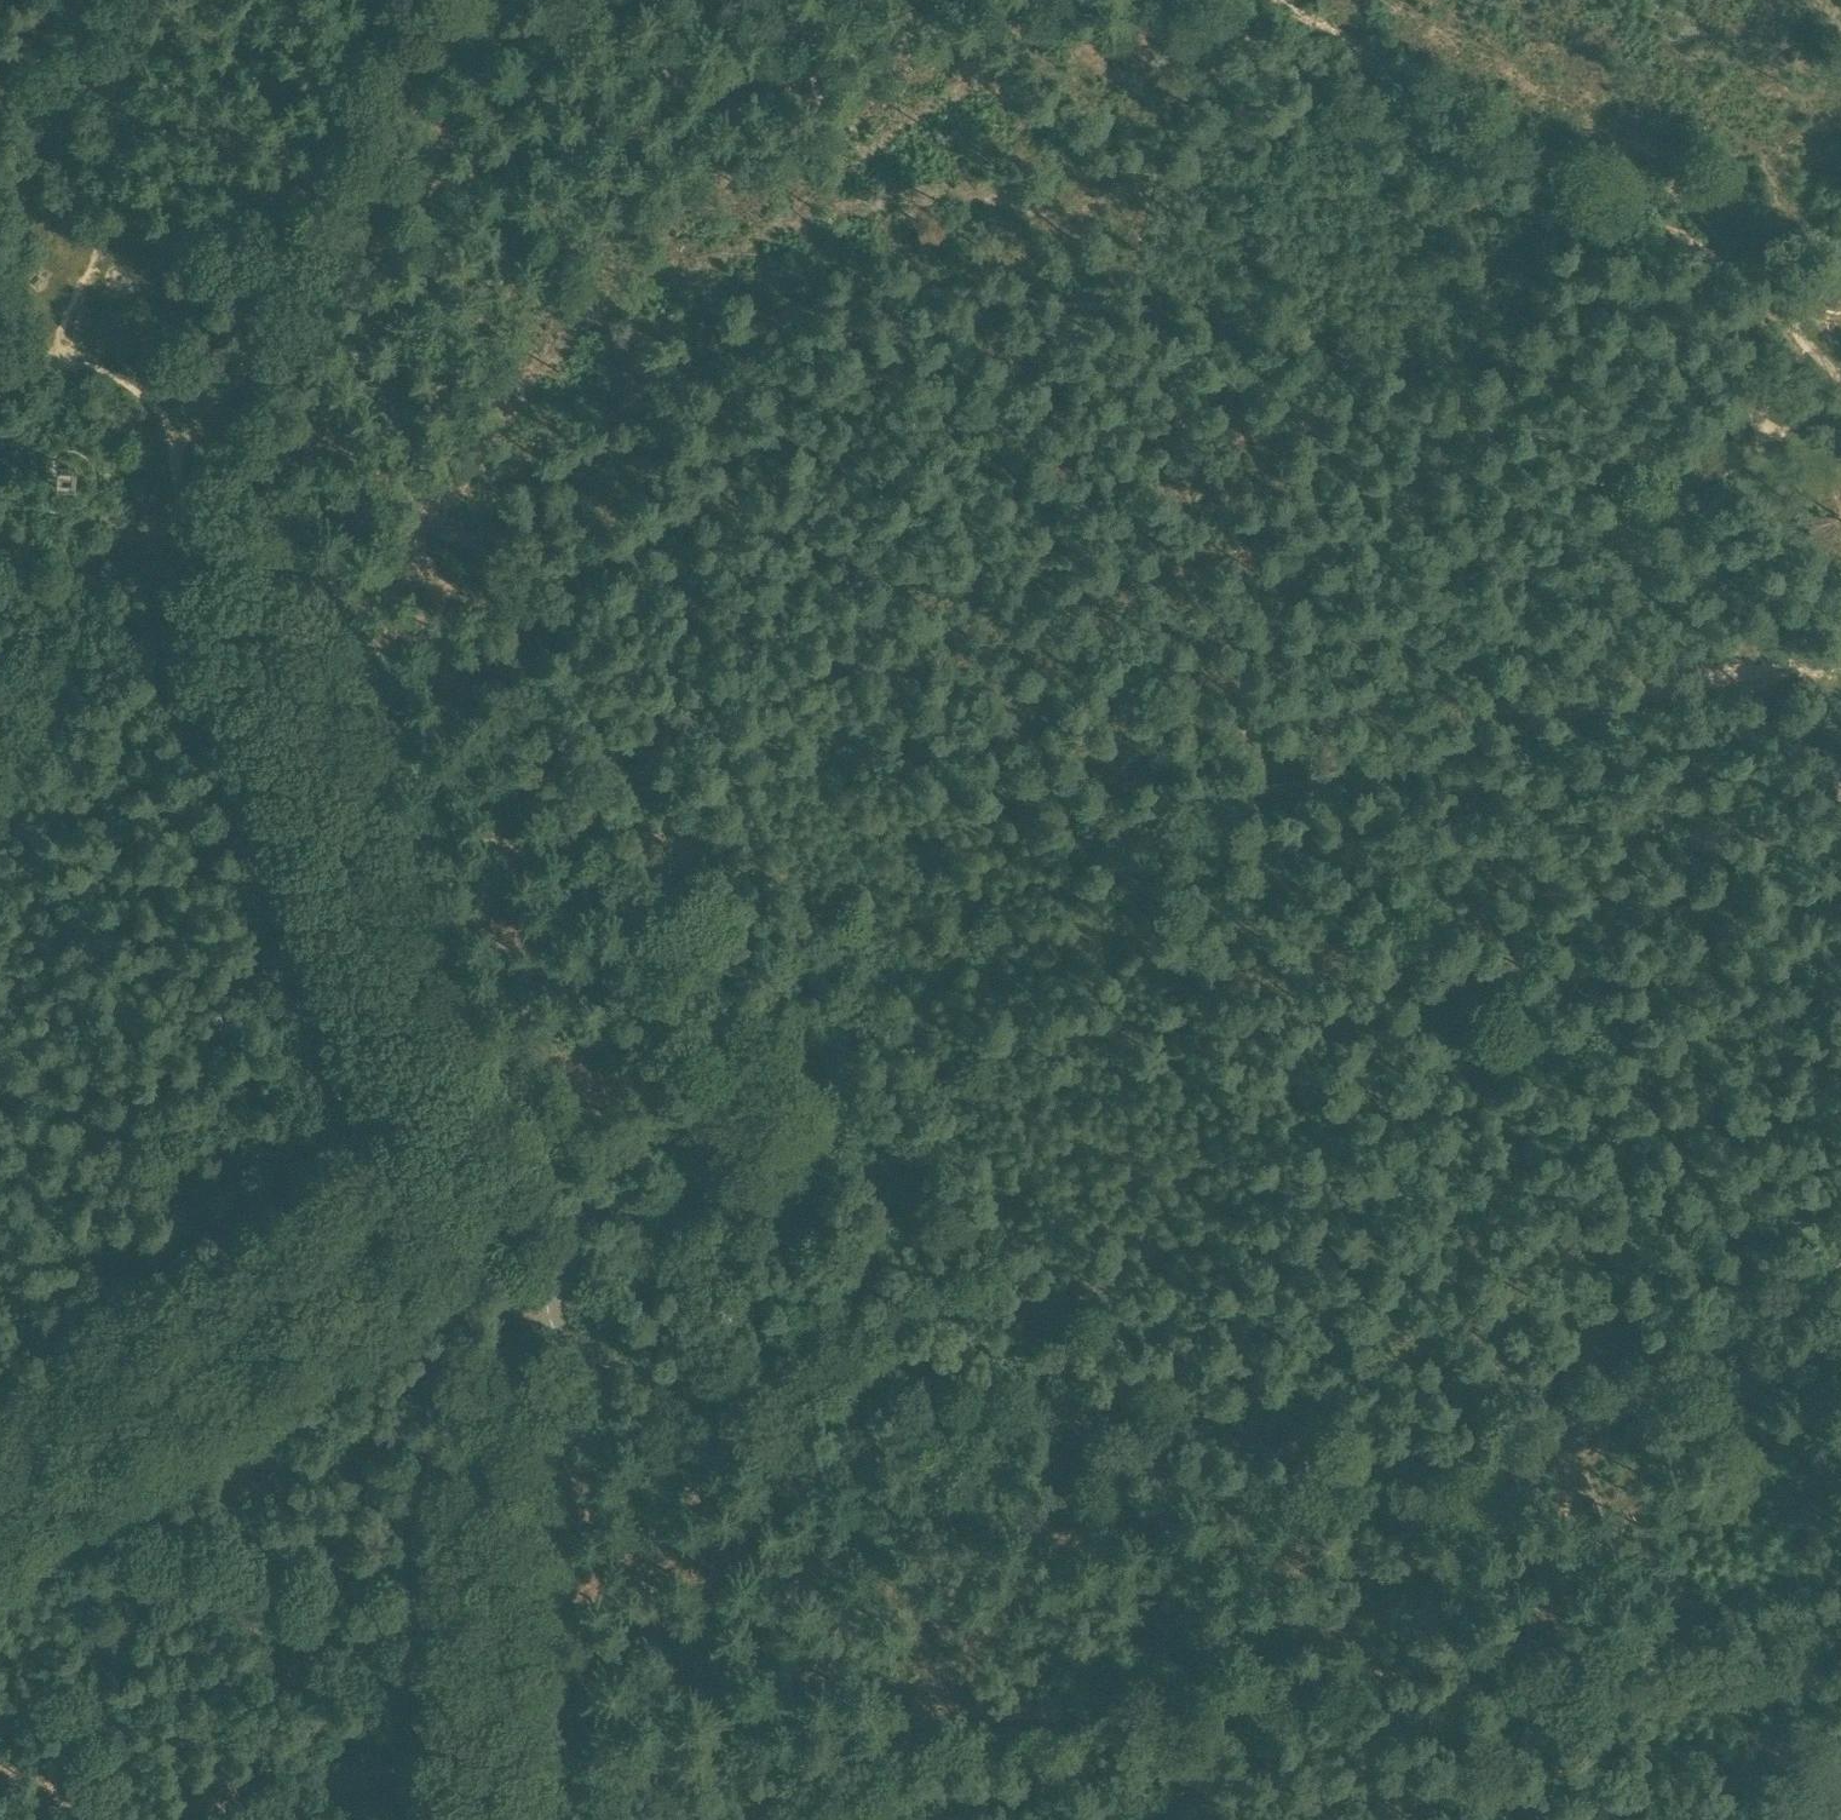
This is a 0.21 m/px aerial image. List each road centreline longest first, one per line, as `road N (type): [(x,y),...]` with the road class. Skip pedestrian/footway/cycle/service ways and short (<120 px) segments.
road 1 (unclassified): [(0,1483),(478,1170),(519,1149),(632,1132),(739,1137),(775,1161),(783,1185),(780,1224),(730,1260),(700,1265),(596,1253),(555,1281),(551,1315),(569,1344),(613,1369),(691,1383),(1361,1460),(1482,1462),(1623,1406),(1840,1275)]

